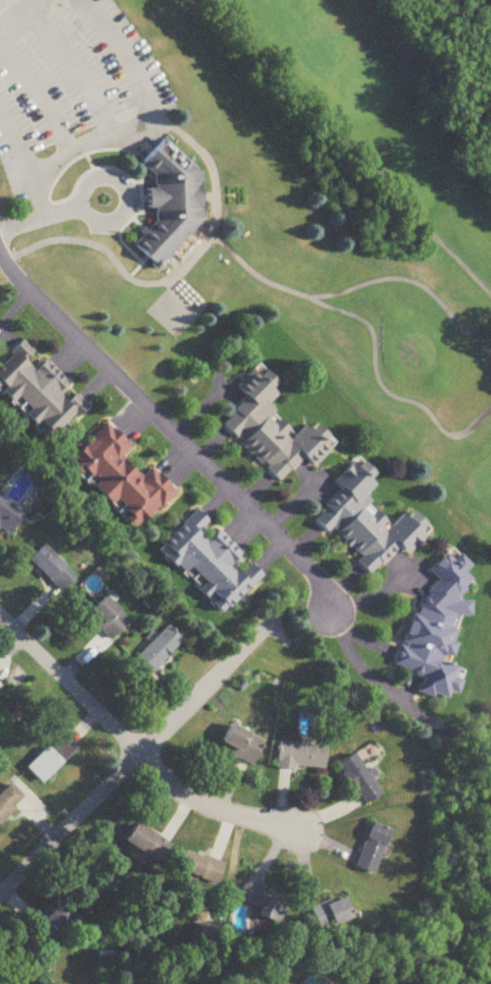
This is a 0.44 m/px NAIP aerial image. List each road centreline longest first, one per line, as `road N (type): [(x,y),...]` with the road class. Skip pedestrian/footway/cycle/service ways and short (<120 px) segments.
road 1 (residential): [(0,259),(320,583),(330,613)]
road 2 (residential): [(279,621),(139,749),(0,894)]
road 3 (residential): [(301,831),(183,798),(0,620)]

